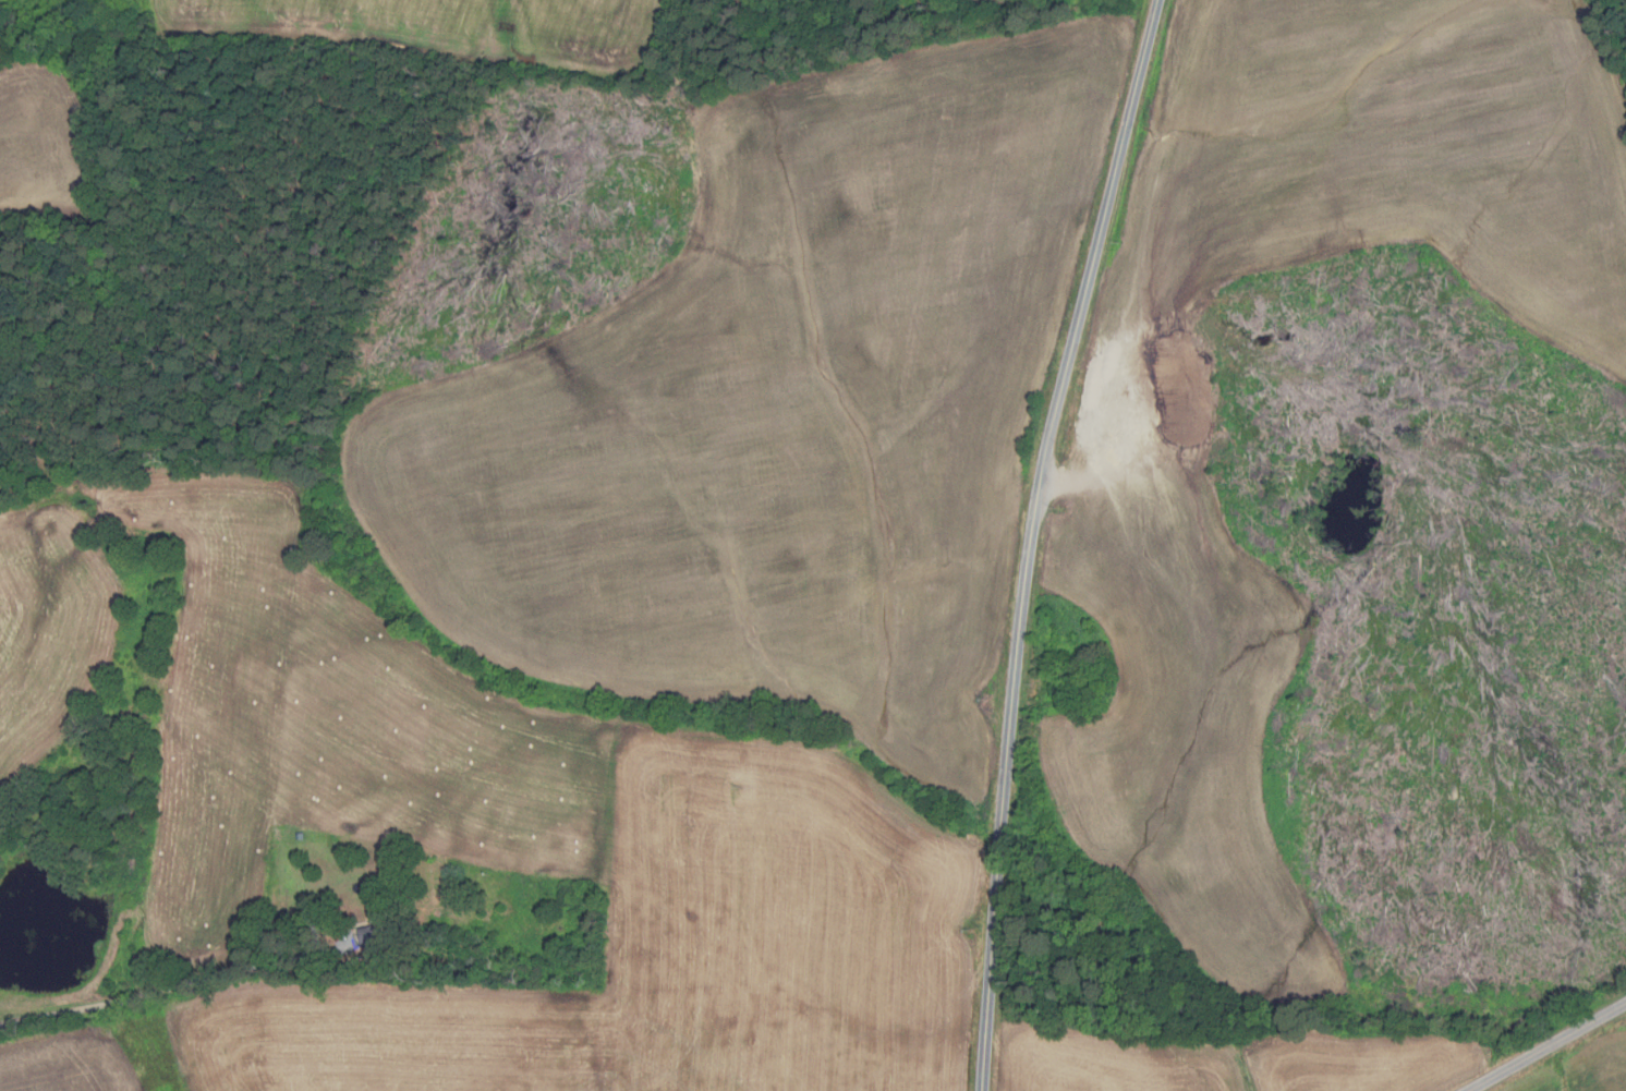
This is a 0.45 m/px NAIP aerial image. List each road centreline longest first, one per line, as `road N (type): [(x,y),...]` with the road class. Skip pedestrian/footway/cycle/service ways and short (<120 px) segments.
road 1 (residential): [(983,1090),(1033,529),(1156,0)]
road 2 (residential): [(1625,1004),(1468,1090)]

